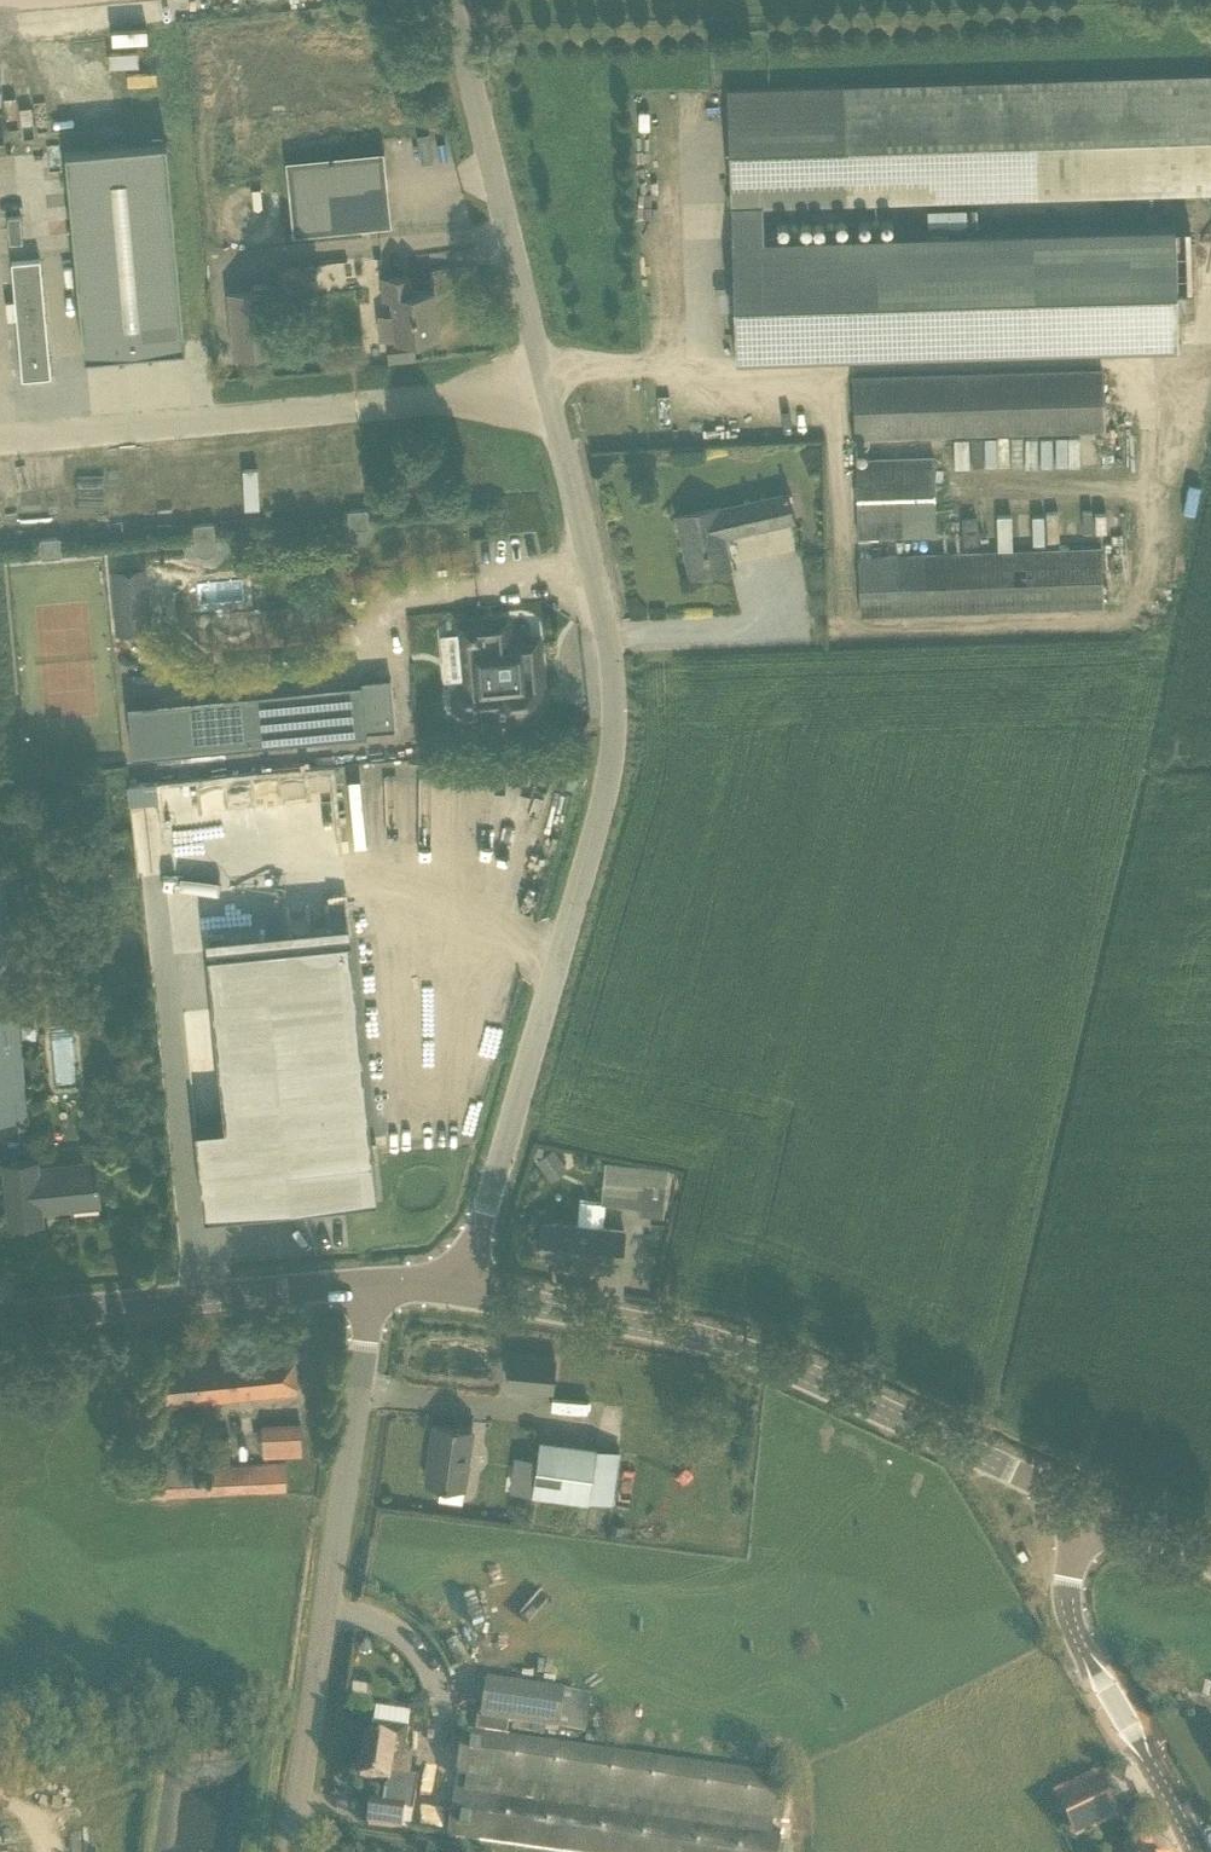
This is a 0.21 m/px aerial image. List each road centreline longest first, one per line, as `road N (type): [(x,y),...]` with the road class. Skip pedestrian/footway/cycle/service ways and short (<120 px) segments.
road 1 (unclassified): [(456,1293),(582,839),(605,720),(601,656),(446,0)]
road 2 (tertiary): [(1091,1510),(845,1391),(681,1329),(456,1293)]
road 3 (unclassified): [(291,1851),(377,1279)]
road 4 (tertiary): [(377,1279),(0,1315)]
road 5 (unclassified): [(1193,1851),(1160,1777),(1075,1633),(1071,1550),(1091,1510)]
road 6 (tertiary): [(1210,1564),(1091,1510)]

